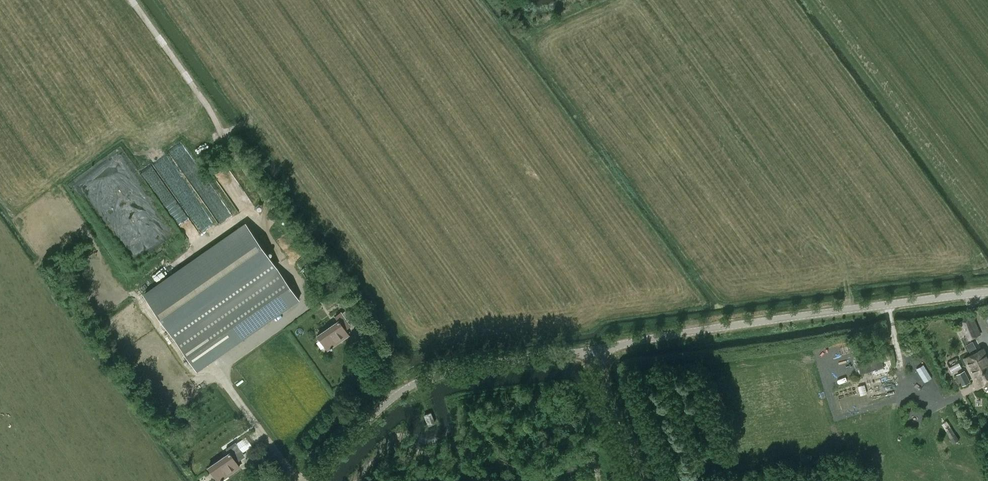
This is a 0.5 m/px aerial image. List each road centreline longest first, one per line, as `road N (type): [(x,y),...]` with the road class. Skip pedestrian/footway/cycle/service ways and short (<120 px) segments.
road 1 (unclassified): [(595,352),(987,291)]
road 2 (unclassified): [(311,480),(407,381),(595,352)]
road 3 (unclassified): [(646,480),(595,352)]

